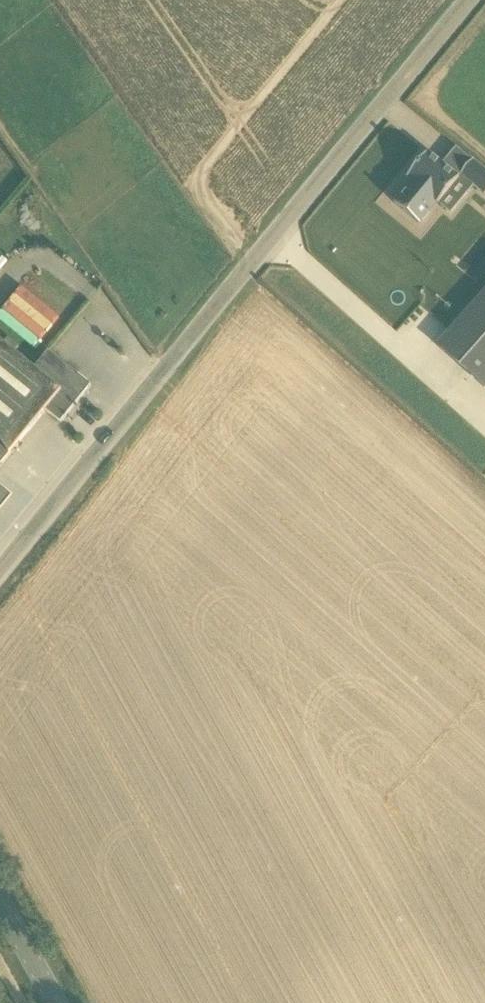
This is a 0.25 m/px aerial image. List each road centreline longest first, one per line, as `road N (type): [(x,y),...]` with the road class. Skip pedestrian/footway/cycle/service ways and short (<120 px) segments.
road 1 (unclassified): [(470,0),(0,573)]
road 2 (tertiary): [(65,1002),(0,888)]

